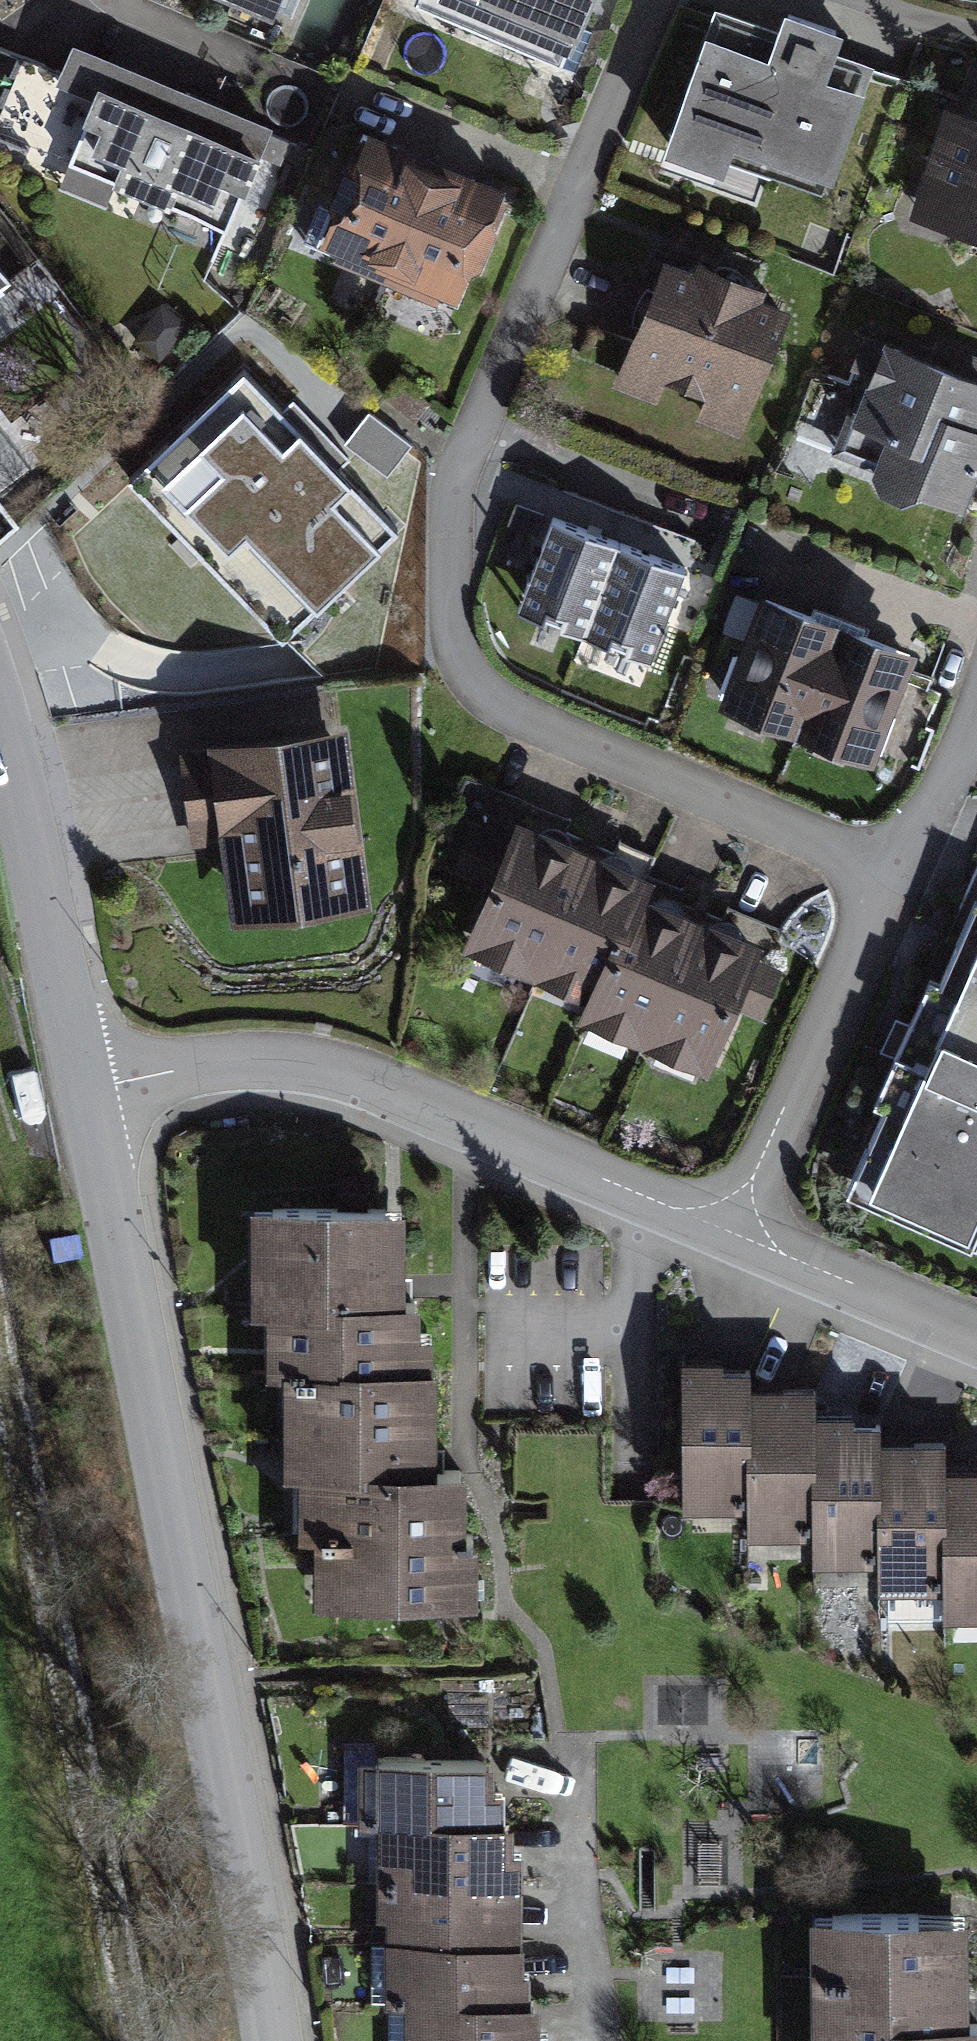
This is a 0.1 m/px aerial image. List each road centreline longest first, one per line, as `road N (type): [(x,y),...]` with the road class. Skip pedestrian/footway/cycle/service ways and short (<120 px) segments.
road 1 (residential): [(78,1100),(188,1635),(258,2040)]
road 2 (residential): [(653,0),(480,423),(447,555),(457,653),(503,722)]
road 3 (residential): [(78,1100),(213,1073),(354,1085),(727,1242)]
road 4 (residential): [(503,722),(891,888)]
road 5 (residential): [(727,1242),(891,888)]
road 6 (residential): [(0,758),(78,1100)]
road 7 (residential): [(727,1242),(976,1341)]
road 8 (residential): [(107,0),(137,21),(321,100)]
road 9 (residential): [(891,888),(976,693)]

